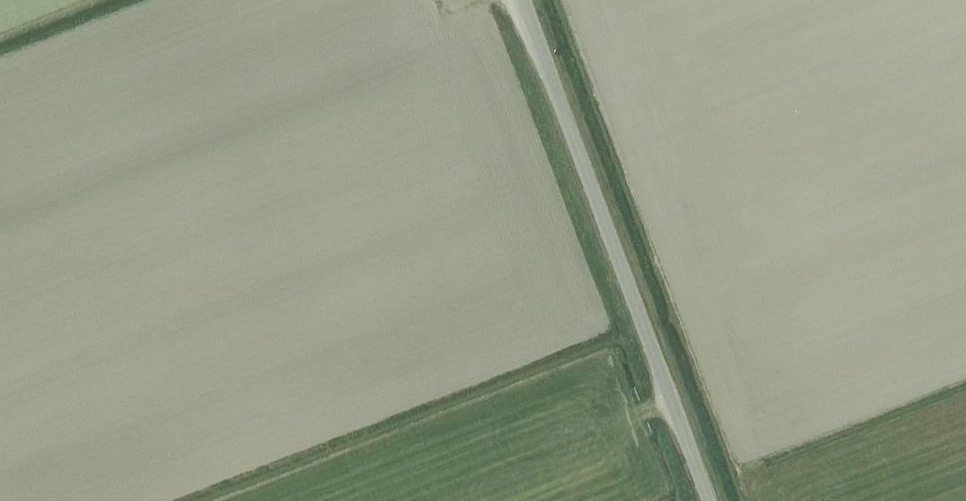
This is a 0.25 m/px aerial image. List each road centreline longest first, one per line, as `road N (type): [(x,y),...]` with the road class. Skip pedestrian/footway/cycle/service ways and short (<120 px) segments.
road 1 (unclassified): [(708,500),(521,0)]

